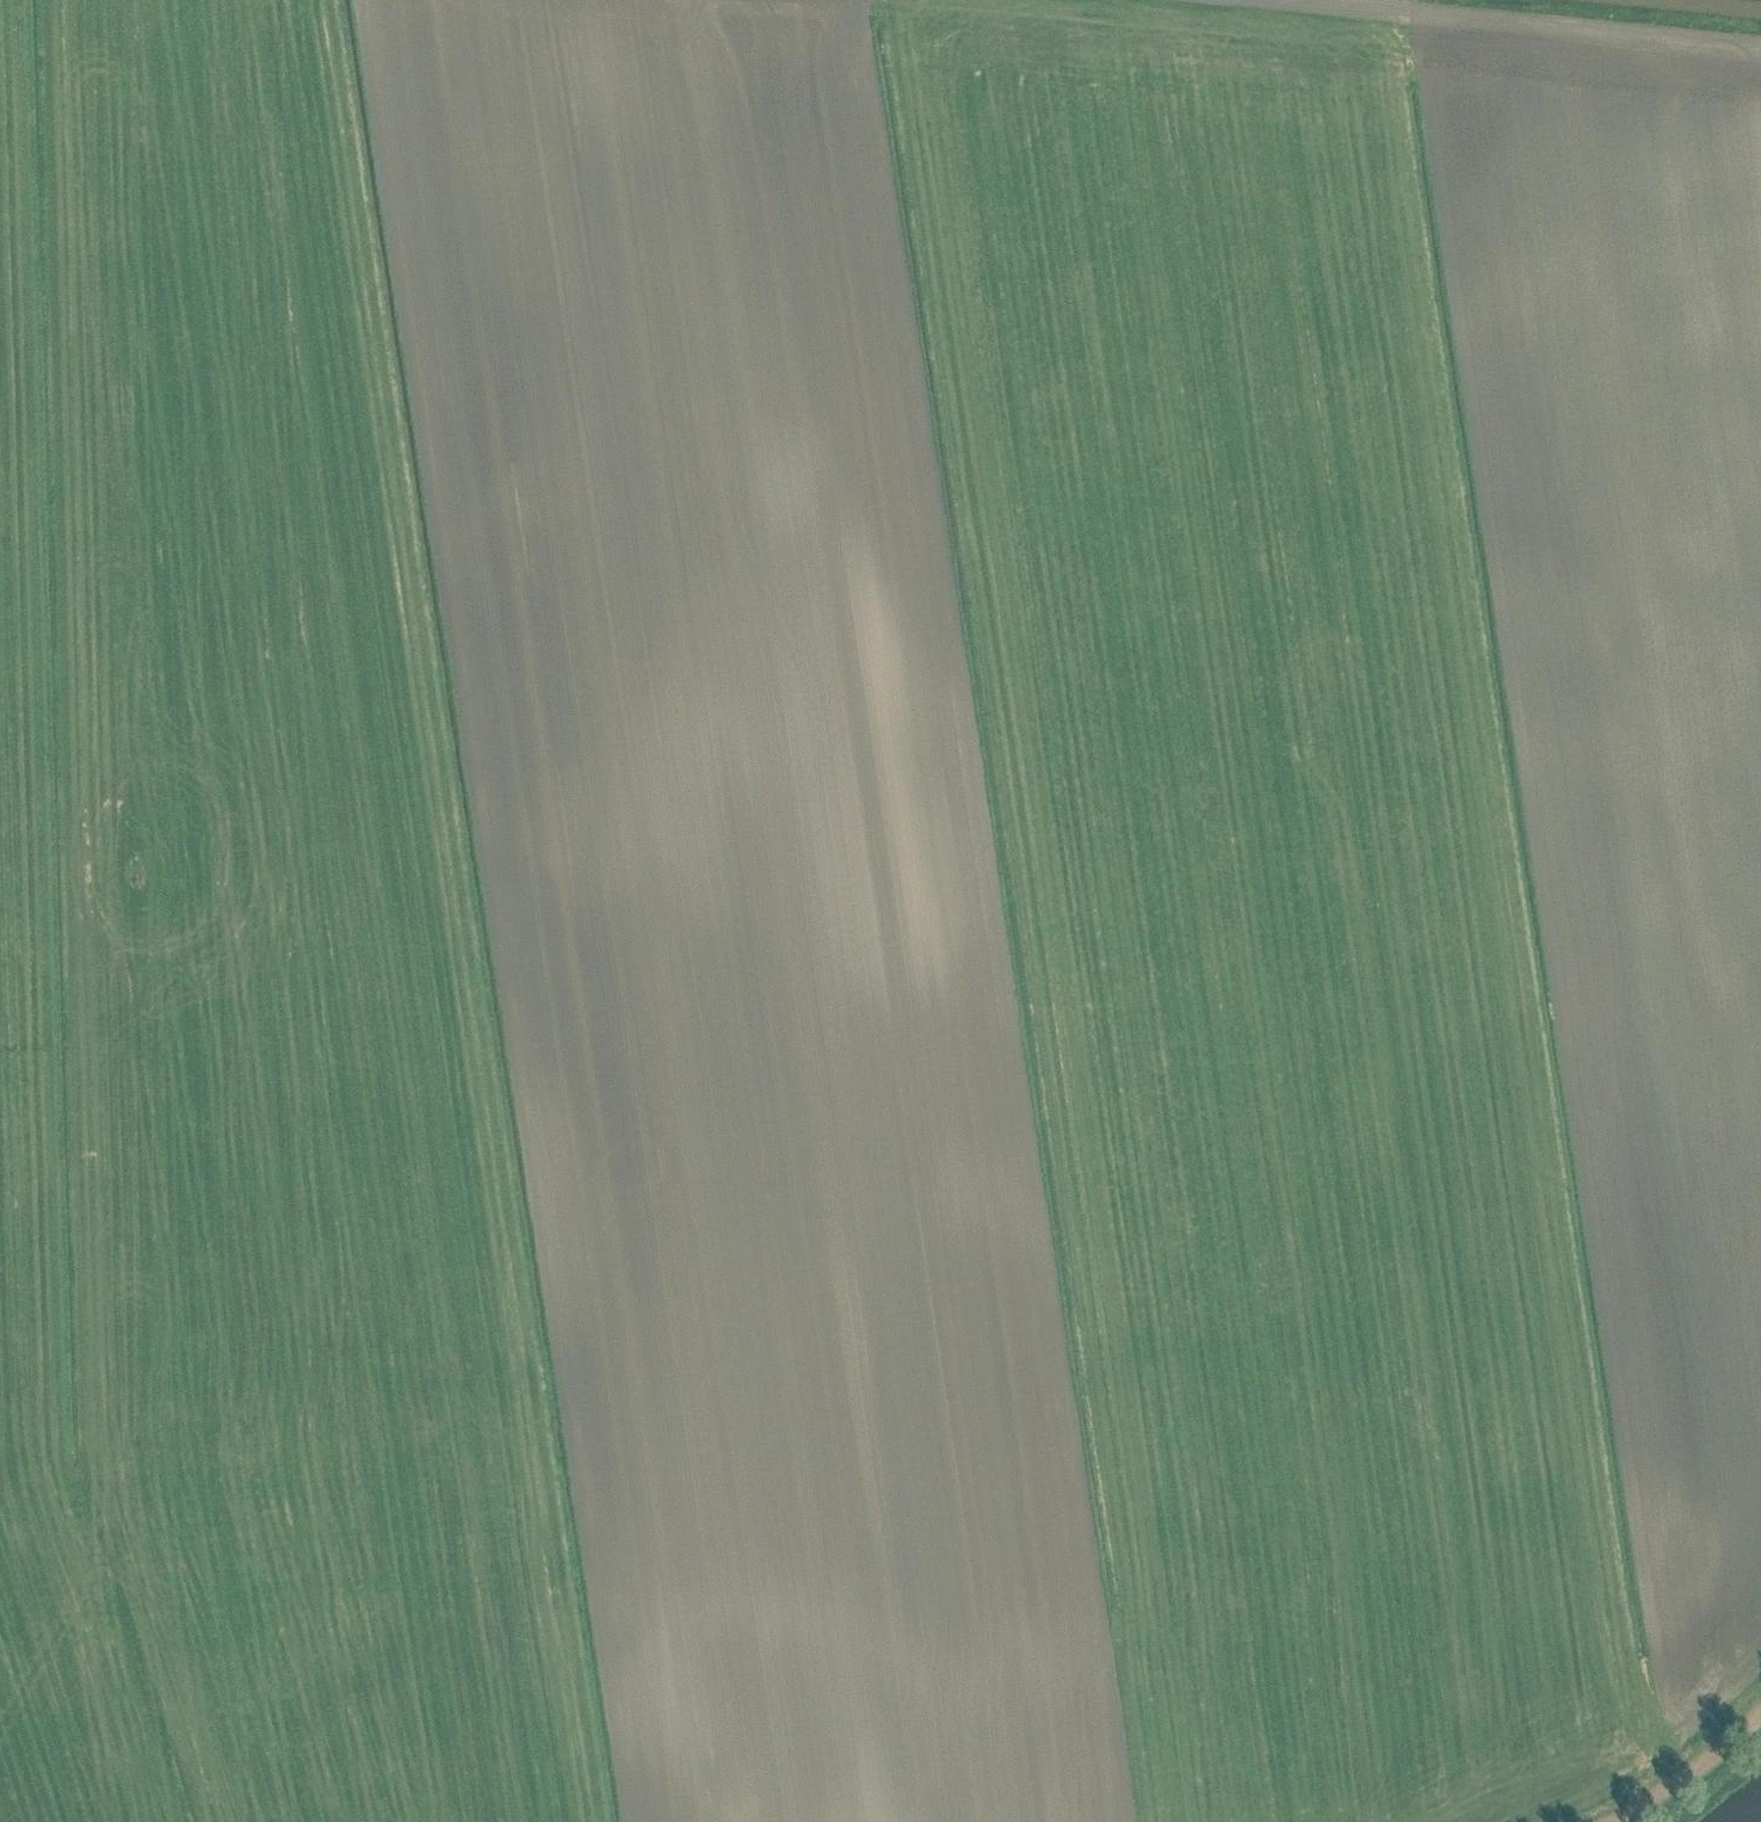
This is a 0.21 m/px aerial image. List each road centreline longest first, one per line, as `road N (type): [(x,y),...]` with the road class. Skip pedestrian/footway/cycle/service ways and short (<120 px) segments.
road 1 (track): [(1760,1711),(1603,1821)]

